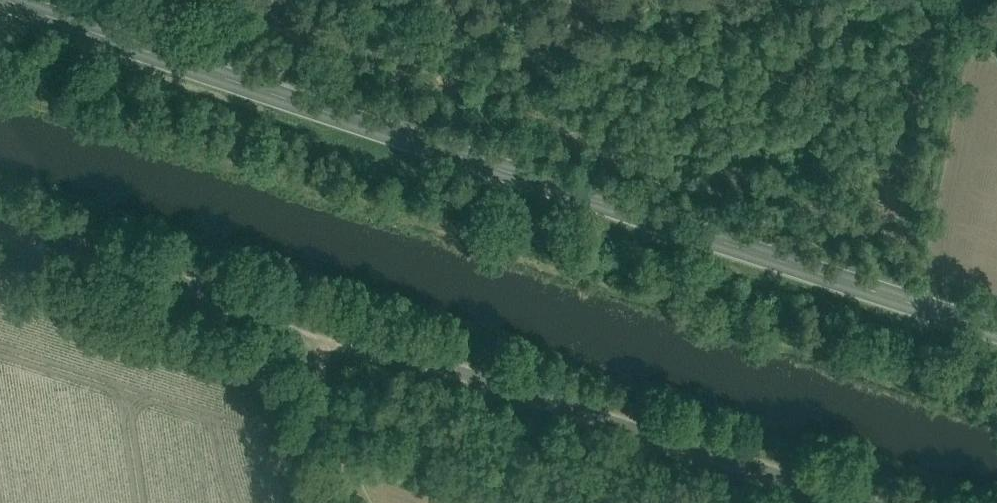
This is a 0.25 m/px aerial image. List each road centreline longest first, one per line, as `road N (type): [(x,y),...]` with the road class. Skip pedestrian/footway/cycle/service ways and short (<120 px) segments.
road 1 (tertiary): [(996,330),(10,0)]
road 2 (unclassified): [(866,502),(0,220)]
road 3 (track): [(868,288),(943,0)]

